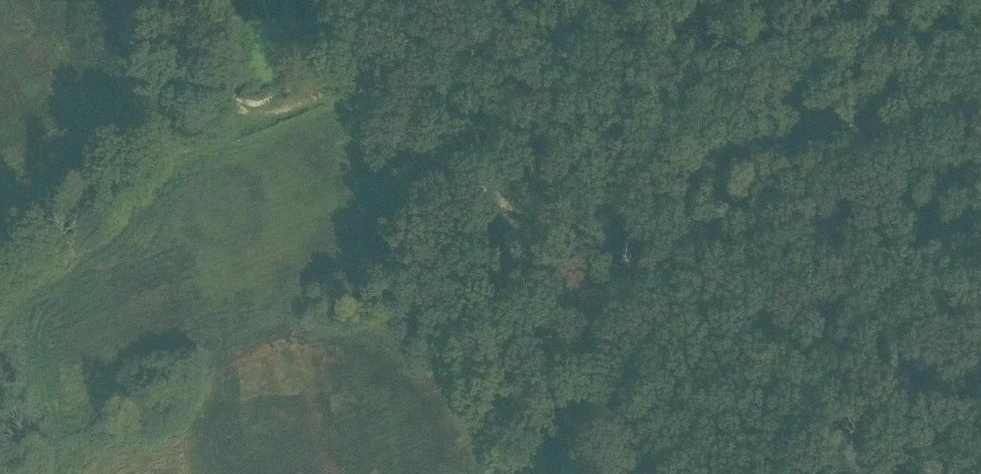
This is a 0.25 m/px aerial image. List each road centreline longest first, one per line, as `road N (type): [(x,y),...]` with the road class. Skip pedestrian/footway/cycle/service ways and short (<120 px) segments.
road 1 (track): [(700,197),(657,196),(602,218),(541,223),(499,208),(467,177),(435,117),(397,91),(337,92),(231,136)]
road 2 (track): [(700,197),(732,171),(789,148),(980,101)]
road 3 (track): [(709,473),(670,286),(700,197)]
road 4 (track): [(0,270),(111,198),(231,136)]
road 5 (track): [(231,136),(197,69),(189,0)]

